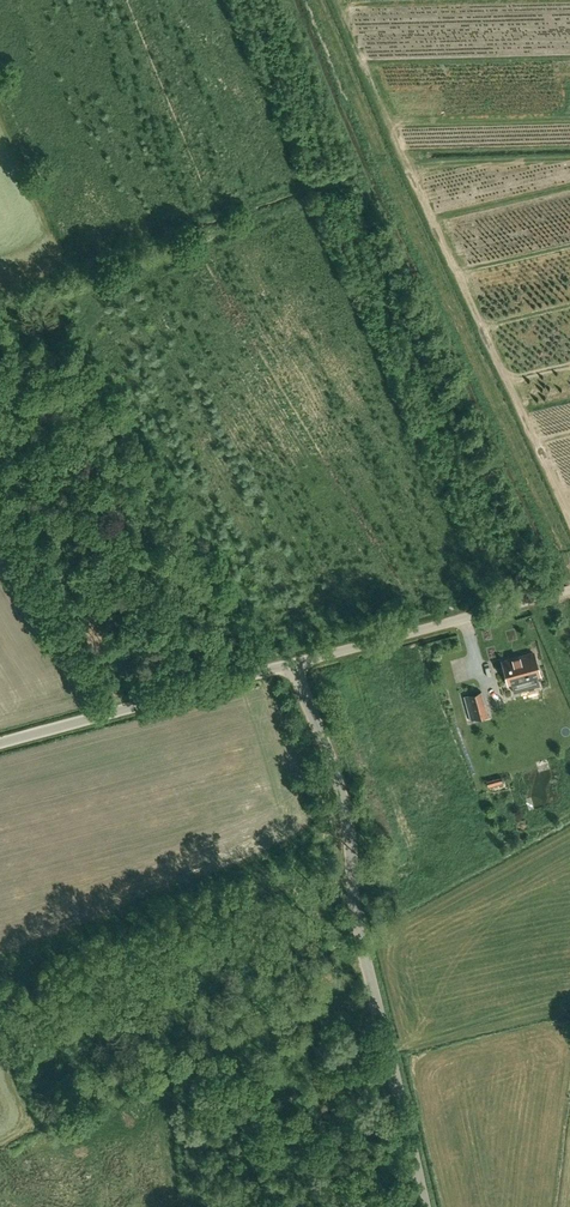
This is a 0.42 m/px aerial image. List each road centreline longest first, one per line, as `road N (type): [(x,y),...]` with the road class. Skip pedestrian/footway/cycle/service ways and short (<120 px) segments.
road 1 (unclassified): [(427,1206),(339,795),(293,664)]
road 2 (unclassified): [(0,743),(293,664)]
road 3 (unclassified): [(293,664),(569,591)]

